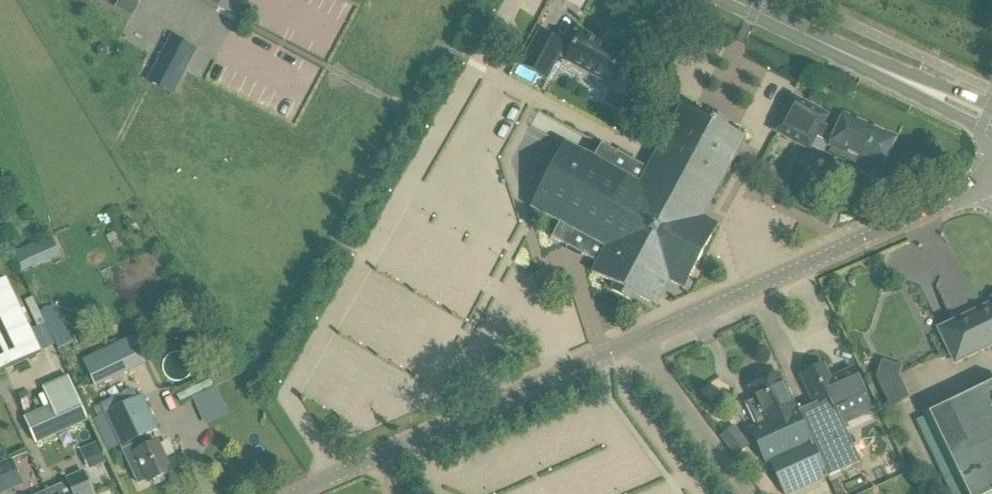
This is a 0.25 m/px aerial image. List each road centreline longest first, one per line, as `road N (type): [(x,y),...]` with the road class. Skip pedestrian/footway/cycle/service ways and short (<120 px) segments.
road 1 (tertiary): [(295,493),(984,188)]
road 2 (secondary): [(991,120),(734,0)]
road 3 (track): [(634,343),(745,493)]

